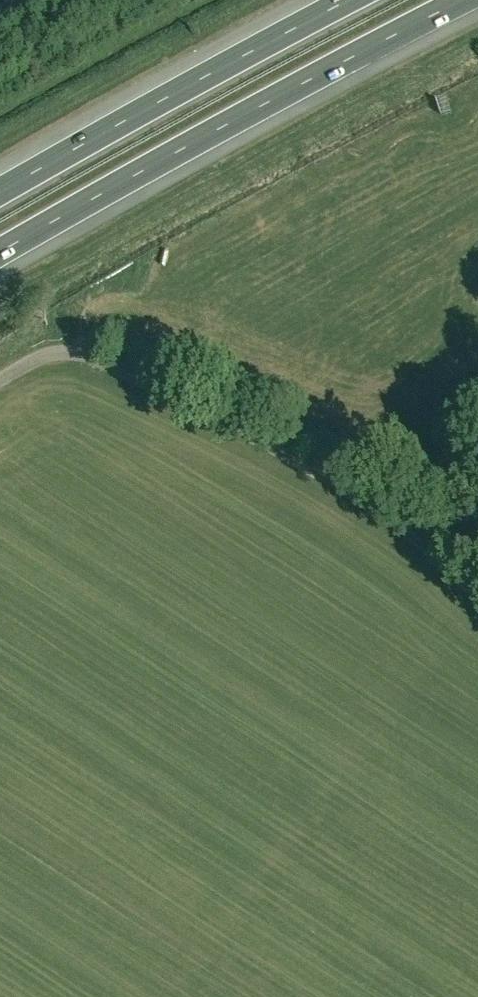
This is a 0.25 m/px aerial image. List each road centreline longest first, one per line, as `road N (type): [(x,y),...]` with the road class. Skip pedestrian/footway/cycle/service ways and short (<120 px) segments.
road 1 (unclassified): [(0,379),(31,360),(87,358),(321,474),(477,589)]
road 2 (motorway): [(0,250),(463,0)]
road 3 (motorway): [(348,0),(0,192)]

